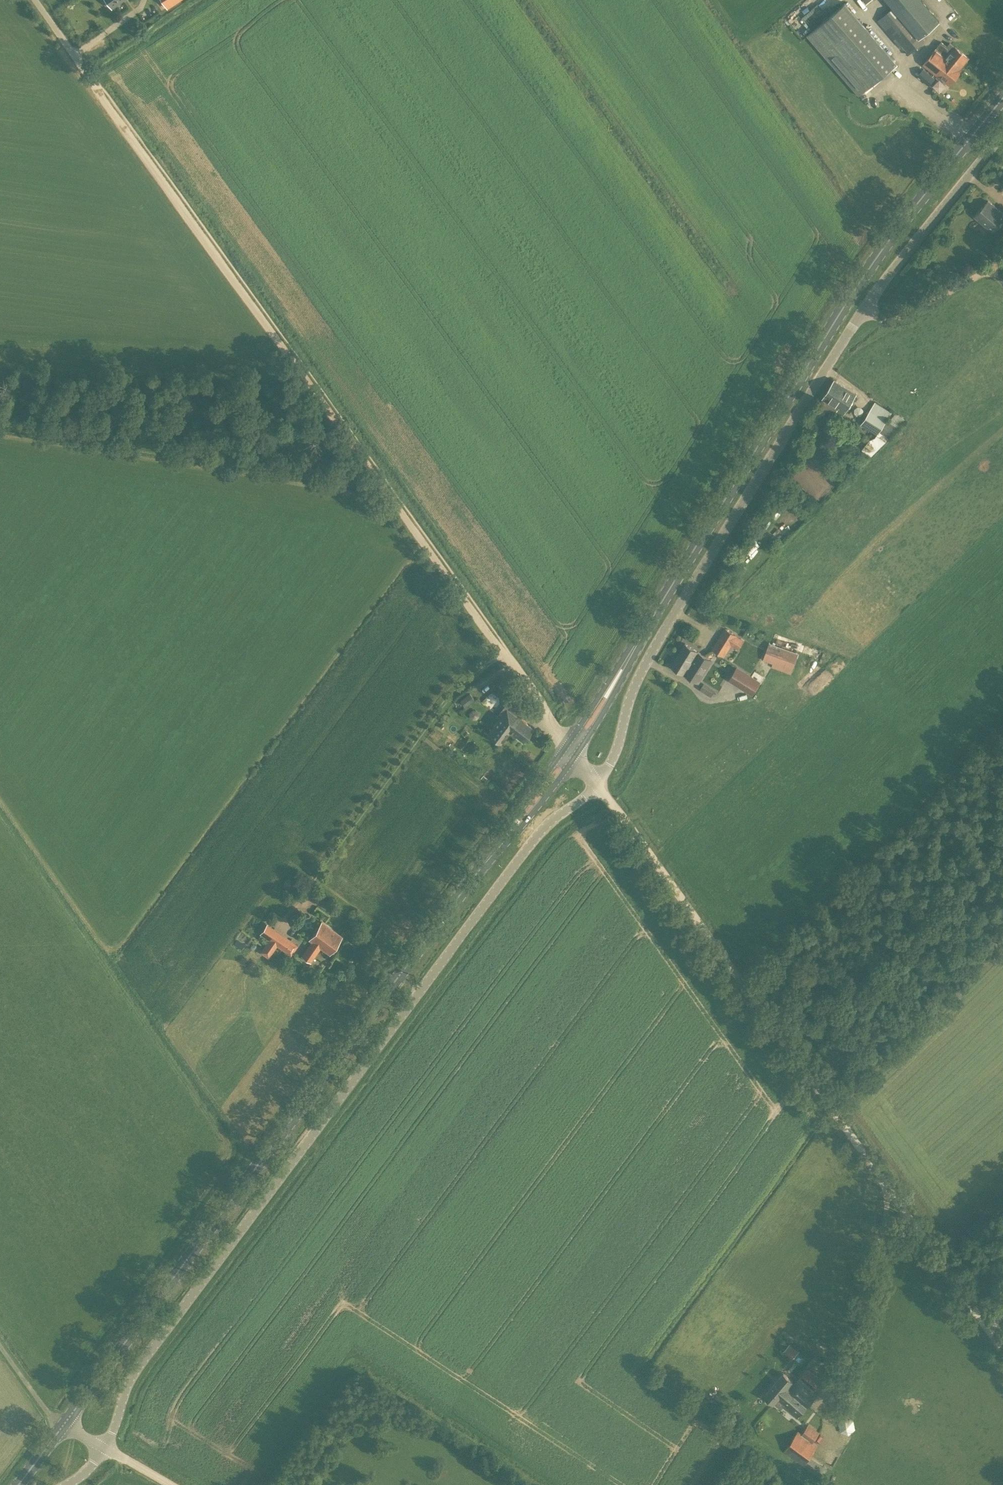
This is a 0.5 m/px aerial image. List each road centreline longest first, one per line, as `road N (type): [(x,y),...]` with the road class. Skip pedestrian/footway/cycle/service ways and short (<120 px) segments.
road 1 (unclassified): [(106,1449),(127,1382),(545,828),(597,783)]
road 2 (track): [(545,710),(81,68)]
road 3 (primary): [(63,1423),(475,874)]
road 4 (primary): [(649,622),(863,269),(1002,93)]
road 5 (unclassified): [(865,307),(648,660),(597,783)]
road 6 (track): [(783,1041),(1002,1349)]
road 7 (track): [(597,783),(742,984)]
road 8 (unclassified): [(865,307),(1002,133)]
road 9 (primary): [(568,743),(475,874)]
road 10 (primary): [(475,874),(576,752)]
road 11 (track): [(865,307),(900,319),(1002,262)]
road 12 (primary): [(576,752),(649,622)]
road 13 (primary): [(649,622),(568,743)]

